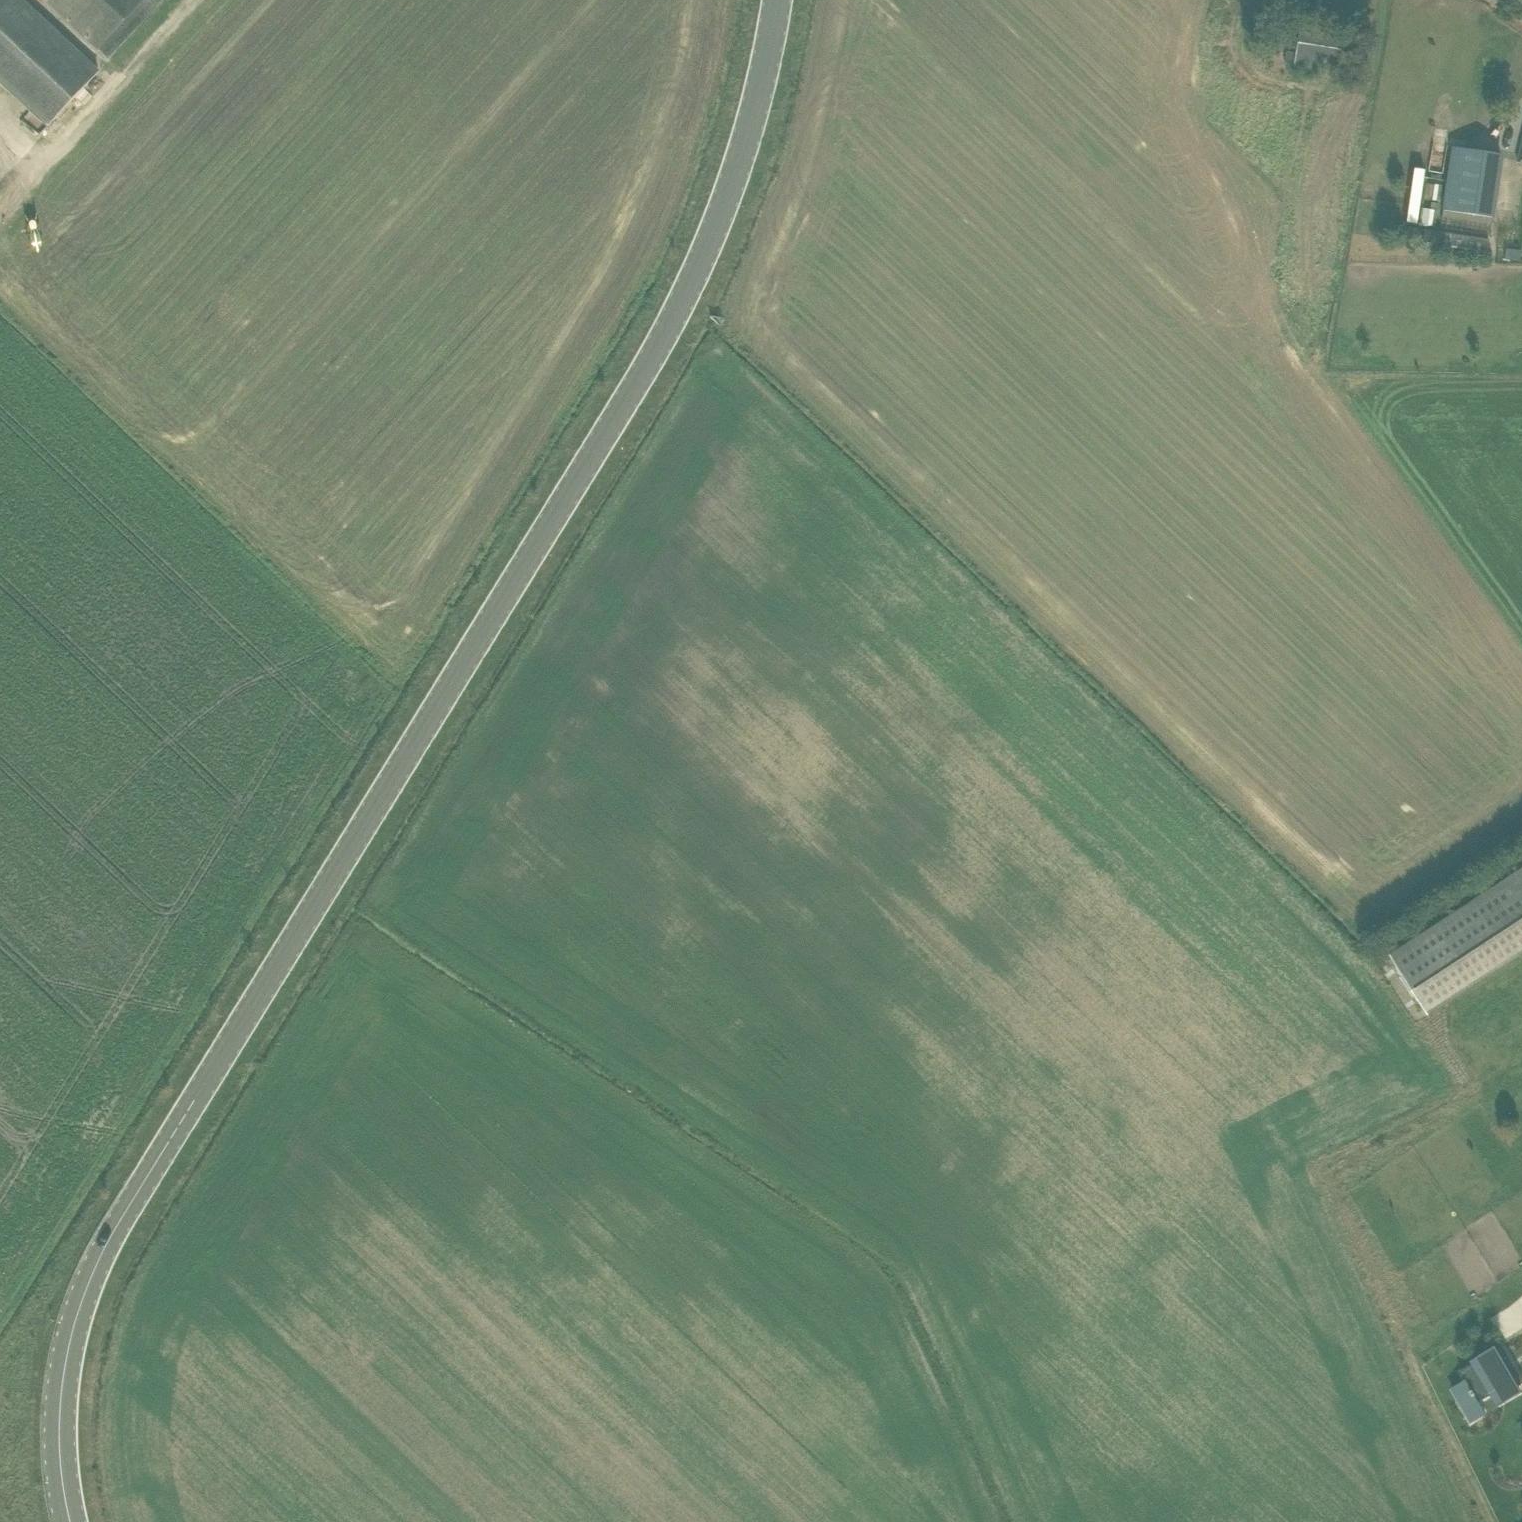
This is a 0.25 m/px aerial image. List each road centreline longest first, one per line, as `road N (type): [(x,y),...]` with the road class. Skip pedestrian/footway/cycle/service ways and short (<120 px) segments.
road 1 (secondary): [(776,0),(725,195),(650,357),(85,1291),(59,1401),(72,1521)]

